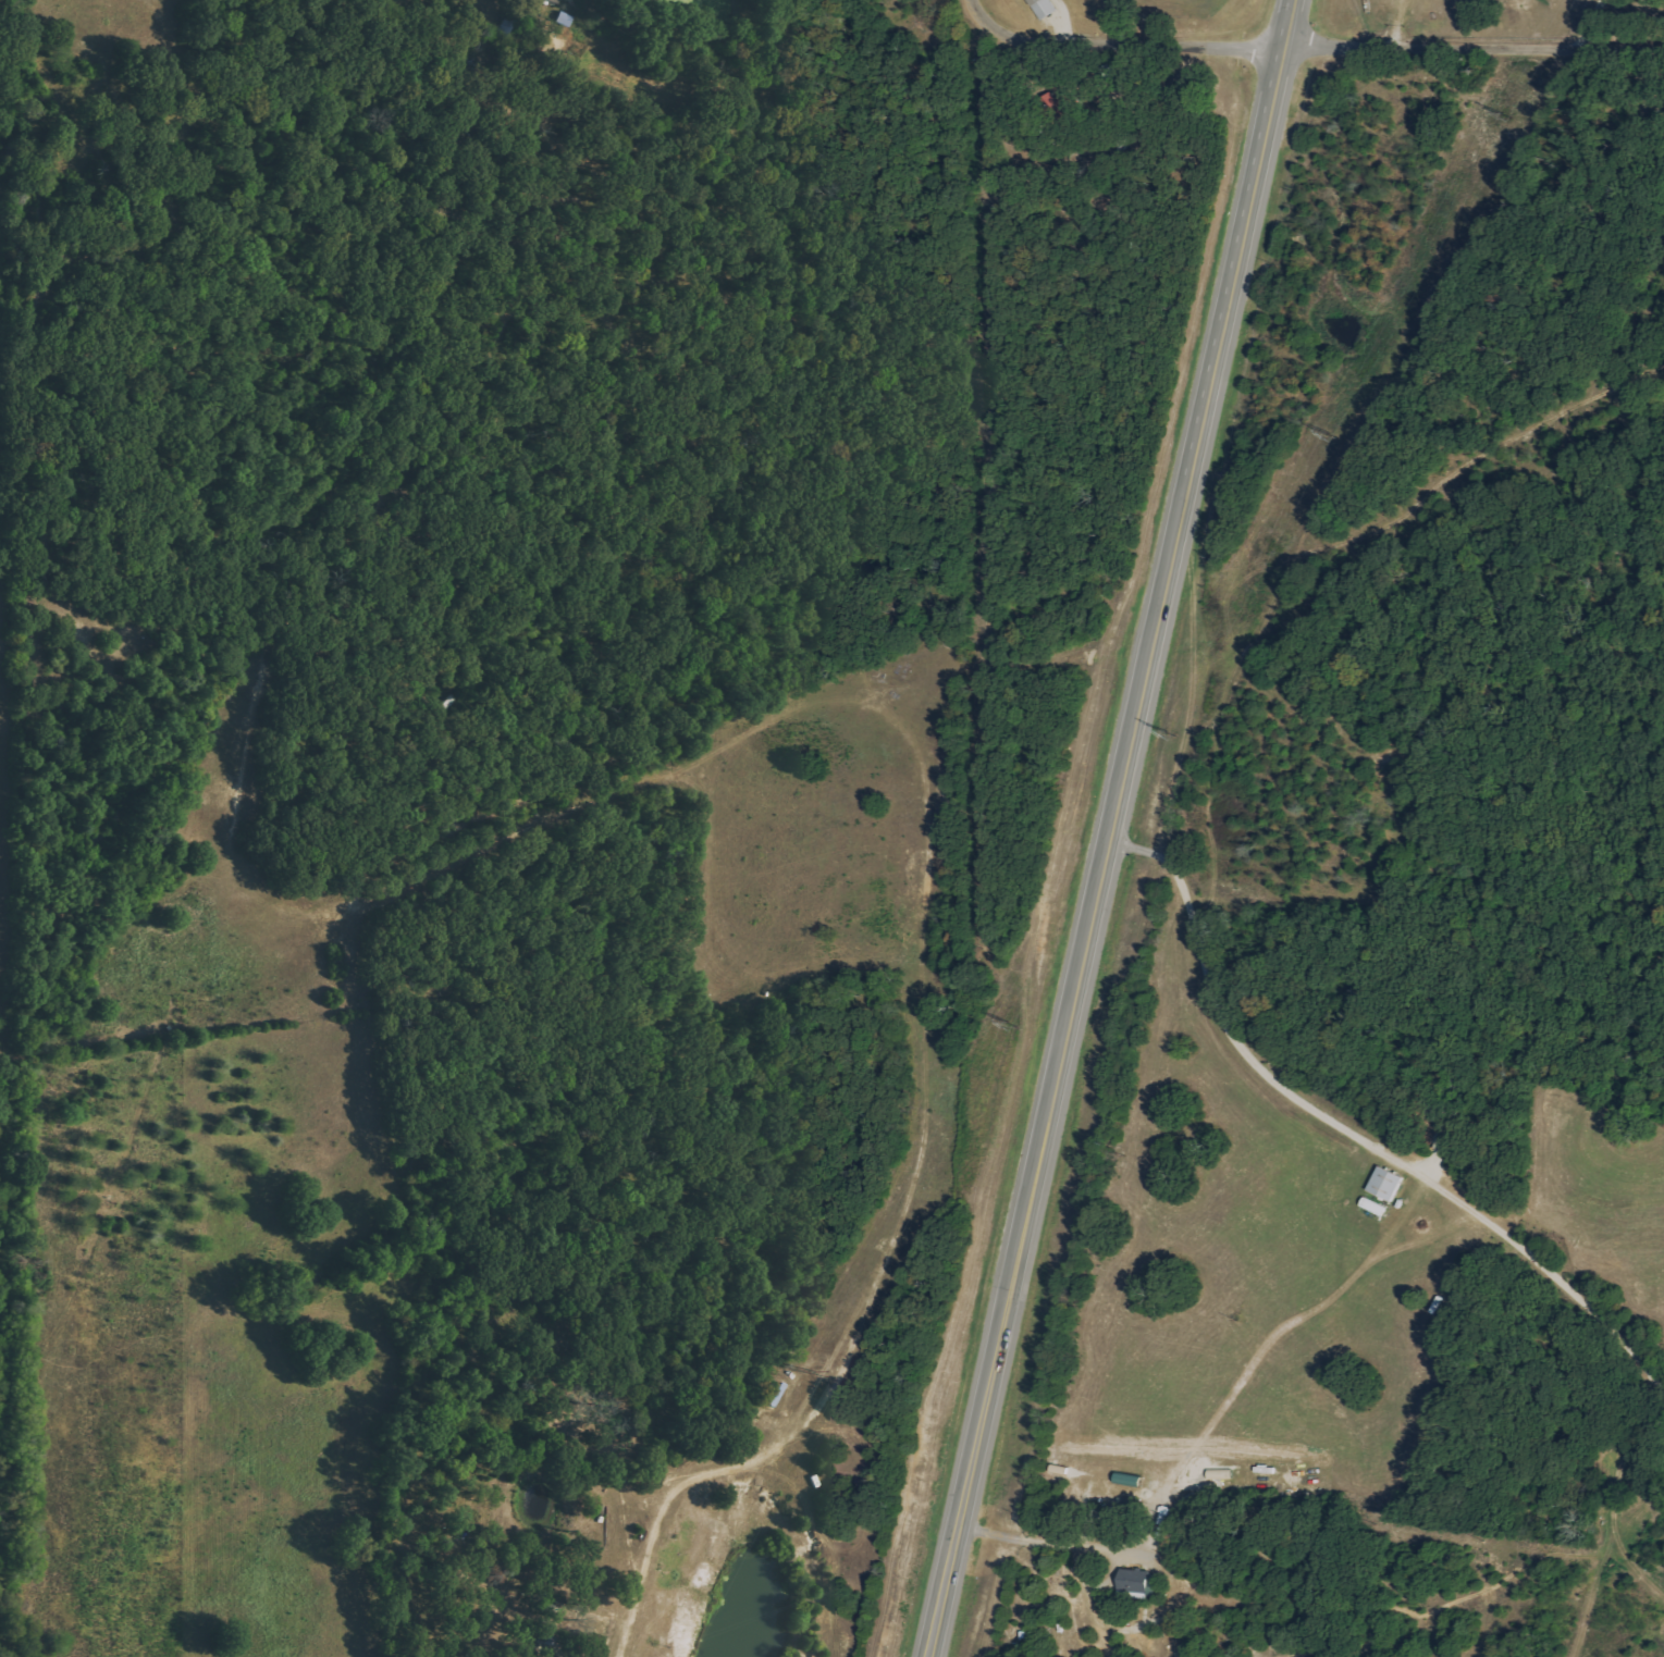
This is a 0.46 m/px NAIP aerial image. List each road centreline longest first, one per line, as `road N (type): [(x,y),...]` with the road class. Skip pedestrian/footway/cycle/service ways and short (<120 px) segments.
road 1 (primary): [(934,1656),(1289,0)]
road 2 (residential): [(1663,50),(1278,50)]
road 3 (residential): [(1278,50),(1033,44),(993,29),(971,0)]

